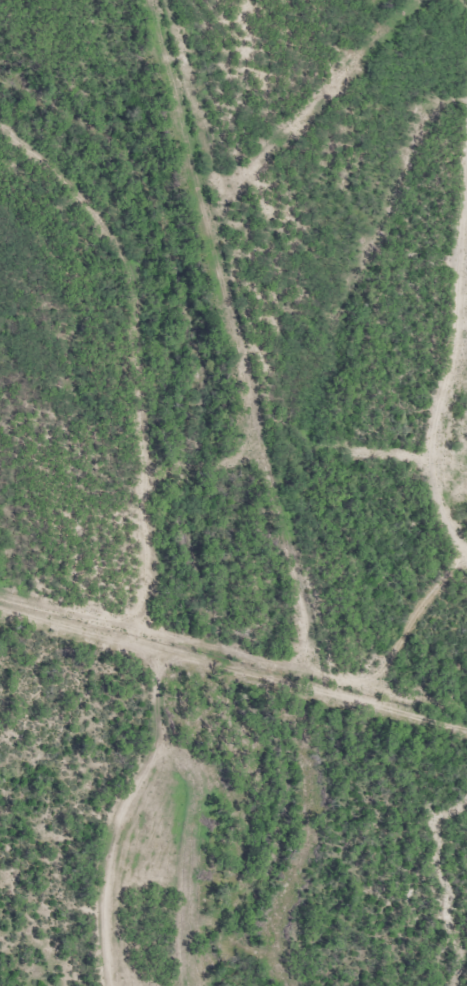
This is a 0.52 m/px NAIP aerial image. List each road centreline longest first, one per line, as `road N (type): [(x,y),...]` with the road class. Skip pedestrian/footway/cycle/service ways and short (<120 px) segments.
road 1 (track): [(0,158),(82,239),(107,284),(181,622)]
road 2 (track): [(0,601),(181,622),(466,694)]
road 3 (track): [(466,132),(452,335),(423,456),(428,488),(466,567)]

